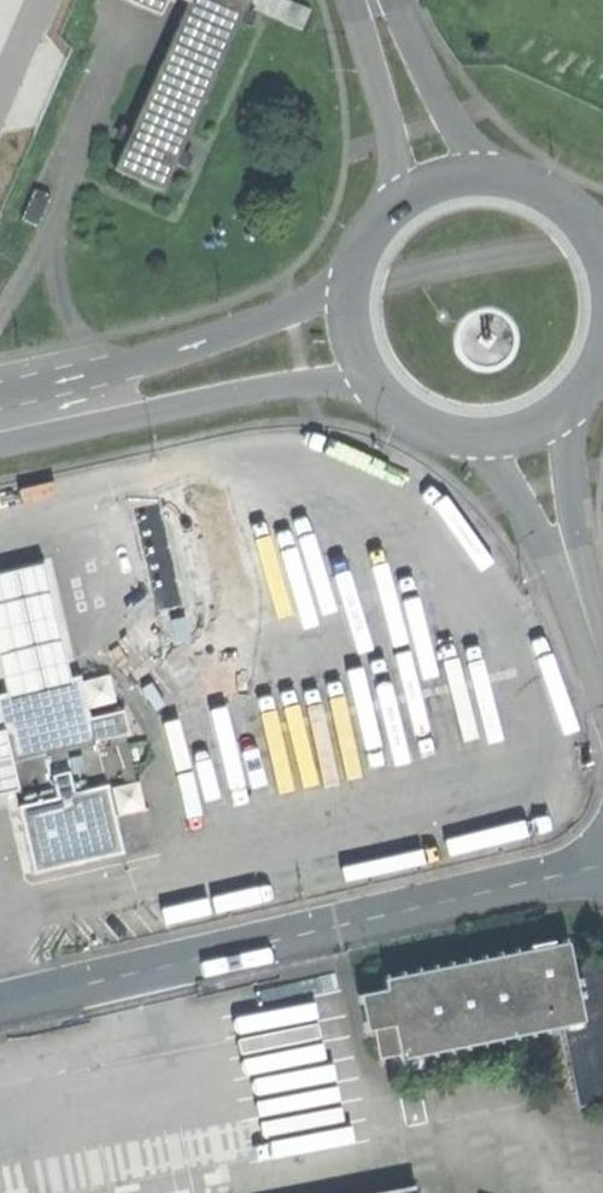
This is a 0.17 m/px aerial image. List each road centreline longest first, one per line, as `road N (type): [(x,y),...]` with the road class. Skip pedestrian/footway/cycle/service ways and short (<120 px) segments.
road 1 (residential): [(602,868),(0,1011)]
road 2 (tertiary): [(361,276),(90,401)]
road 3 (tertiary): [(90,401),(303,377),(377,381)]
road 4 (residential): [(510,186),(447,120),(381,0)]
road 5 (residential): [(361,0),(393,138),(401,210)]
road 6 (unclassified): [(482,437),(572,566)]
road 7 (unclassified): [(572,566),(563,409)]
road 8 (tertiary): [(377,381),(412,416),(482,437)]

